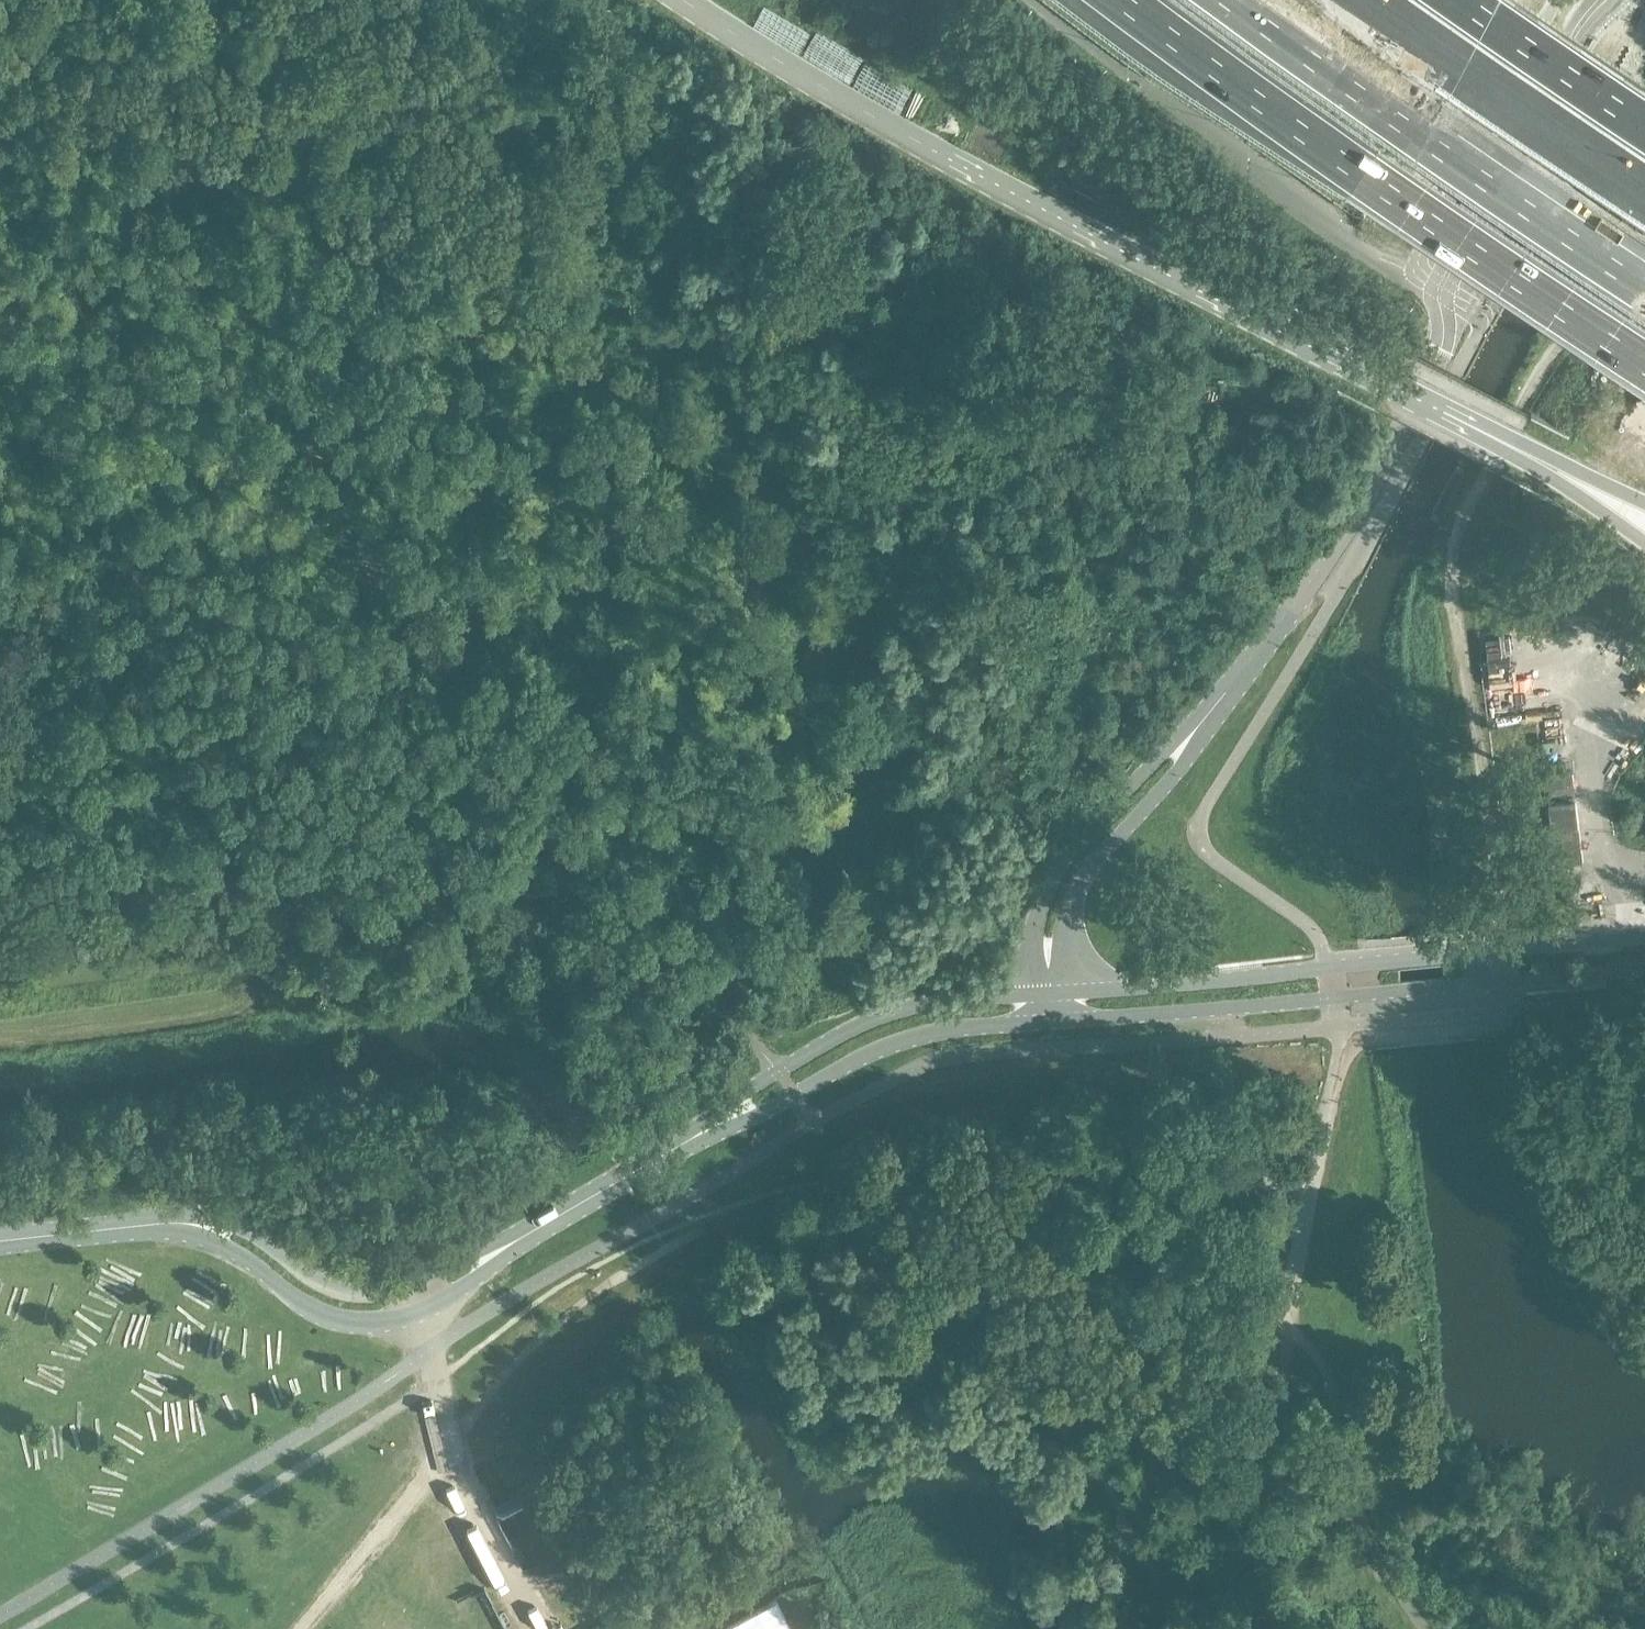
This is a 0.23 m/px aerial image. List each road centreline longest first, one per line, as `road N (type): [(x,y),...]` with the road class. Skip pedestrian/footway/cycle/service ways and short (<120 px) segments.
road 1 (primary): [(683,0),(930,148),(1513,447)]
road 2 (tertiary): [(0,1243),(188,1227),(244,1246),(321,1300),(376,1309),(459,1277),(694,1137)]
road 3 (tertiary): [(1053,1021),(1644,968)]
road 4 (tertiary): [(1644,936),(1070,992)]
road 5 (motorway): [(1224,0),(1644,296)]
road 6 (tertiary): [(1198,727),(1290,611),(1404,427),(1446,329),(1443,291)]
road 7 (unclassified): [(1039,0),(1232,154),(1379,259),(1443,291)]
road 8 (tertiary): [(694,1137),(763,1114),(872,1053),(922,1035),(1053,1021)]
road 9 (tertiary): [(1033,994),(922,1004),(868,1021),(749,1089),(694,1137)]
road 10 (tertiary): [(1443,291),(1470,220),(1598,0)]
road 11 (tertiary): [(1198,727),(1163,752),(1064,863),(1032,941),(1033,994)]
road 12 (tertiary): [(1070,992),(1069,930),(1087,872),(1180,768),(1198,727)]
road 13 (motorway): [(1644,173),(1404,0)]
road 14 (primary): [(1513,447),(1644,543)]
road 15 (motorway): [(1513,447),(1644,503)]

